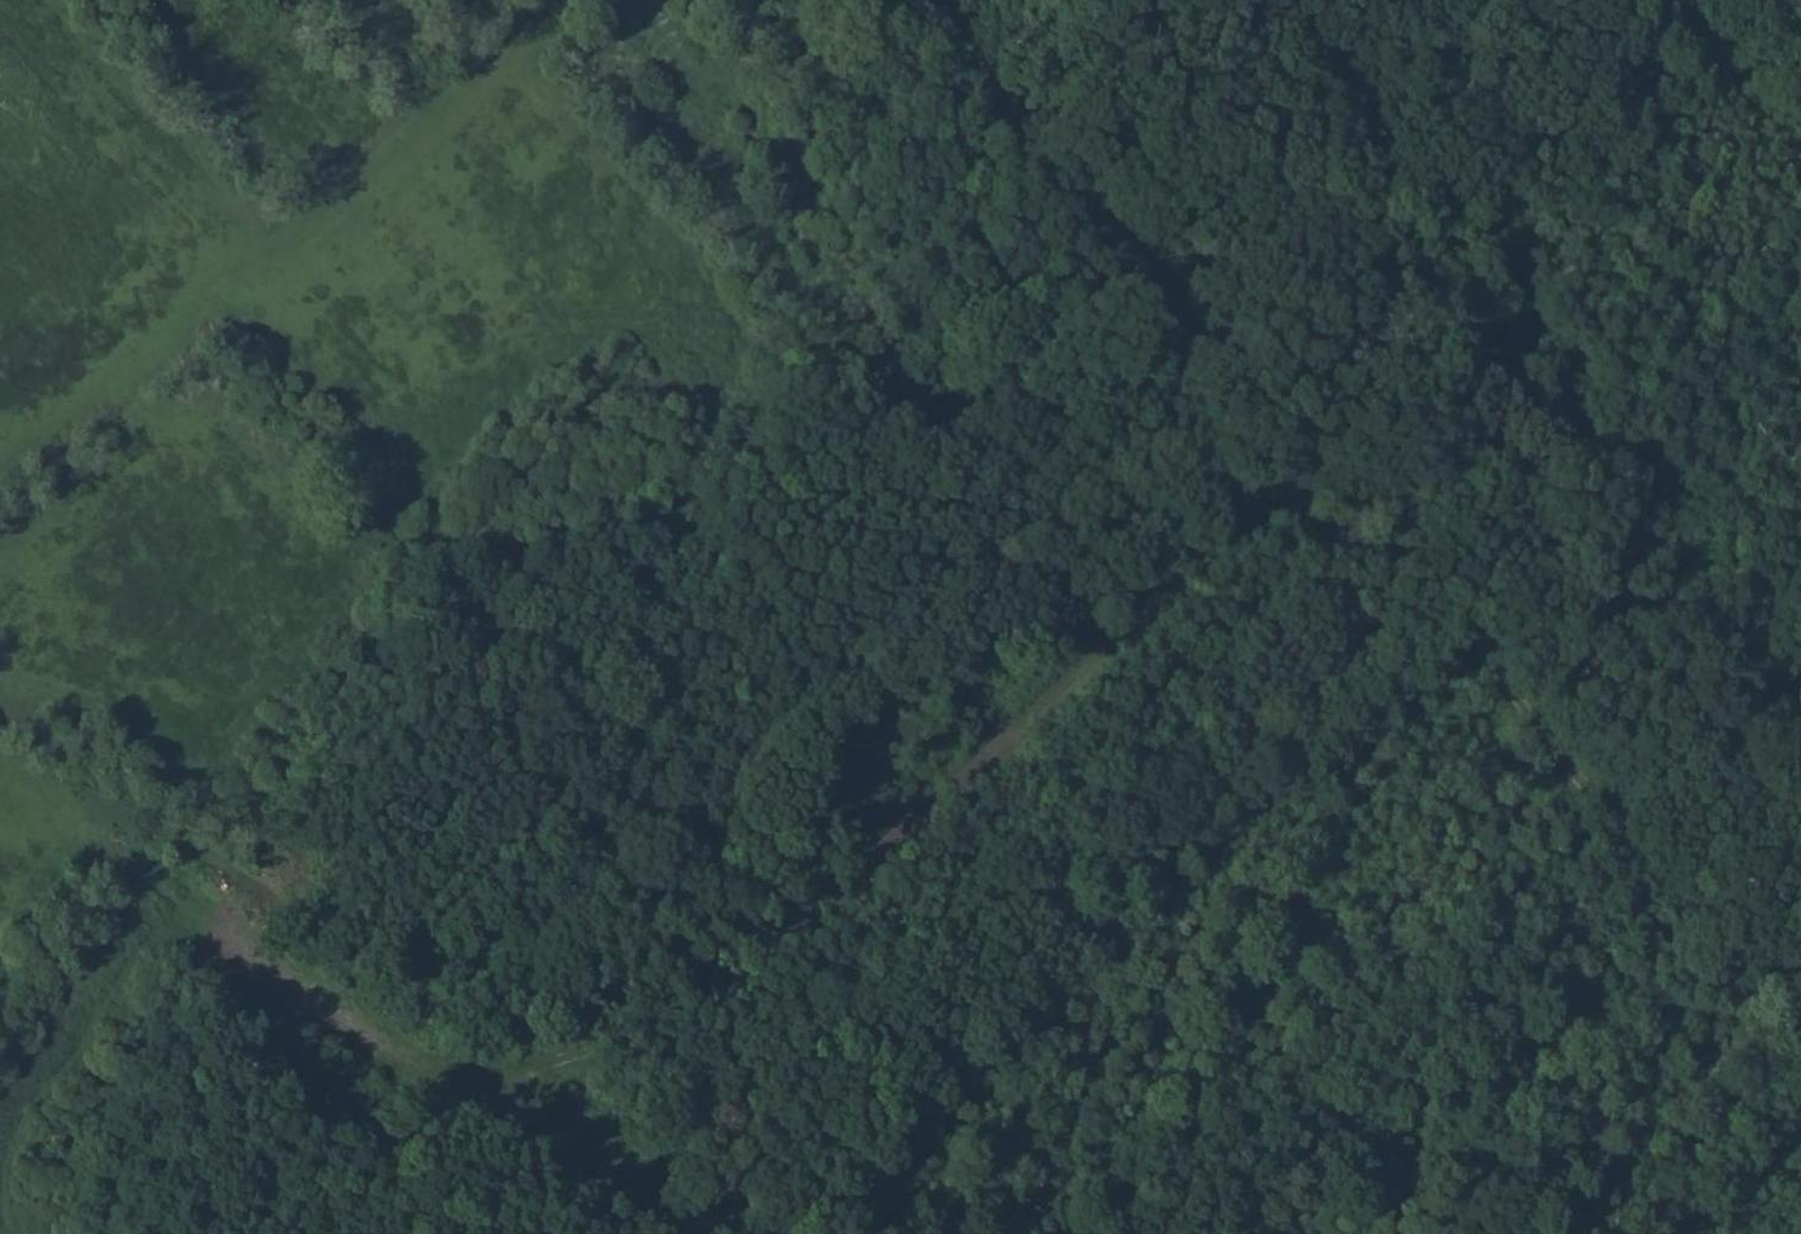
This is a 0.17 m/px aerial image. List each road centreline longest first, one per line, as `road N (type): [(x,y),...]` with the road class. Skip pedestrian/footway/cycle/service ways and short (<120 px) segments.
road 1 (track): [(1800,968),(1782,974),(1687,915),(939,0)]
road 2 (track): [(599,0),(325,230)]

